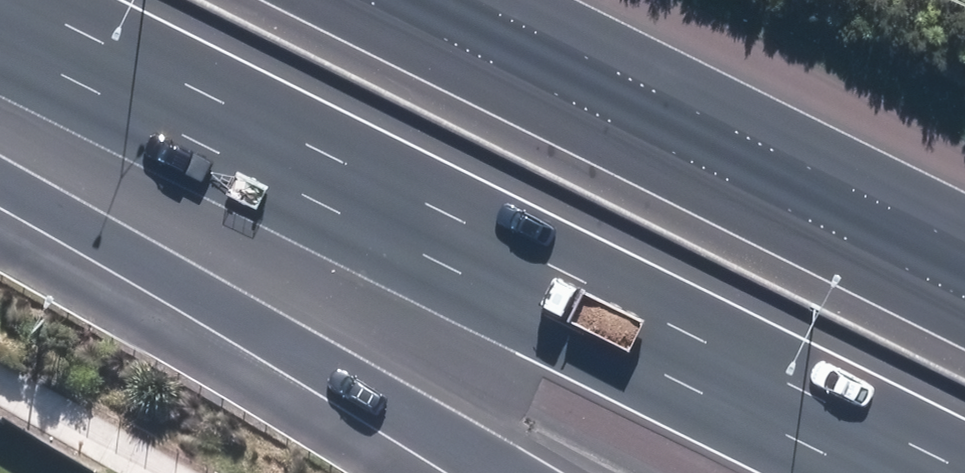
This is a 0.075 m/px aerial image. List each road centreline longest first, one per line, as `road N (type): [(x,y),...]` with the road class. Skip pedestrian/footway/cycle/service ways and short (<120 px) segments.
road 1 (motorway): [(860,472),(0,42)]
road 2 (motorway): [(503,472),(0,182)]
road 3 (motorway): [(470,0),(964,249)]

